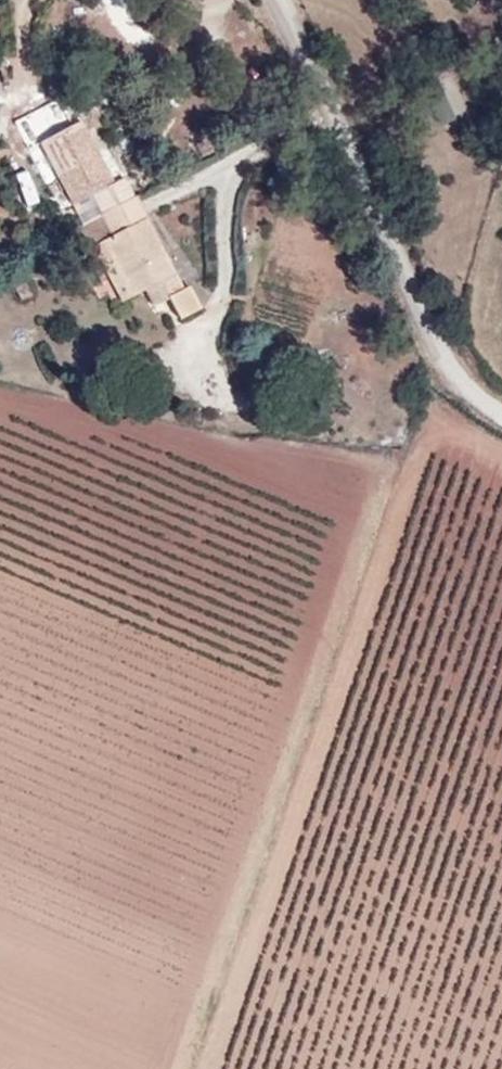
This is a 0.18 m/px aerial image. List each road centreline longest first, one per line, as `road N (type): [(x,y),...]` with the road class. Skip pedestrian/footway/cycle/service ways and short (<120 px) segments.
road 1 (unclassified): [(275,0),(385,212),(459,382),(501,410)]

